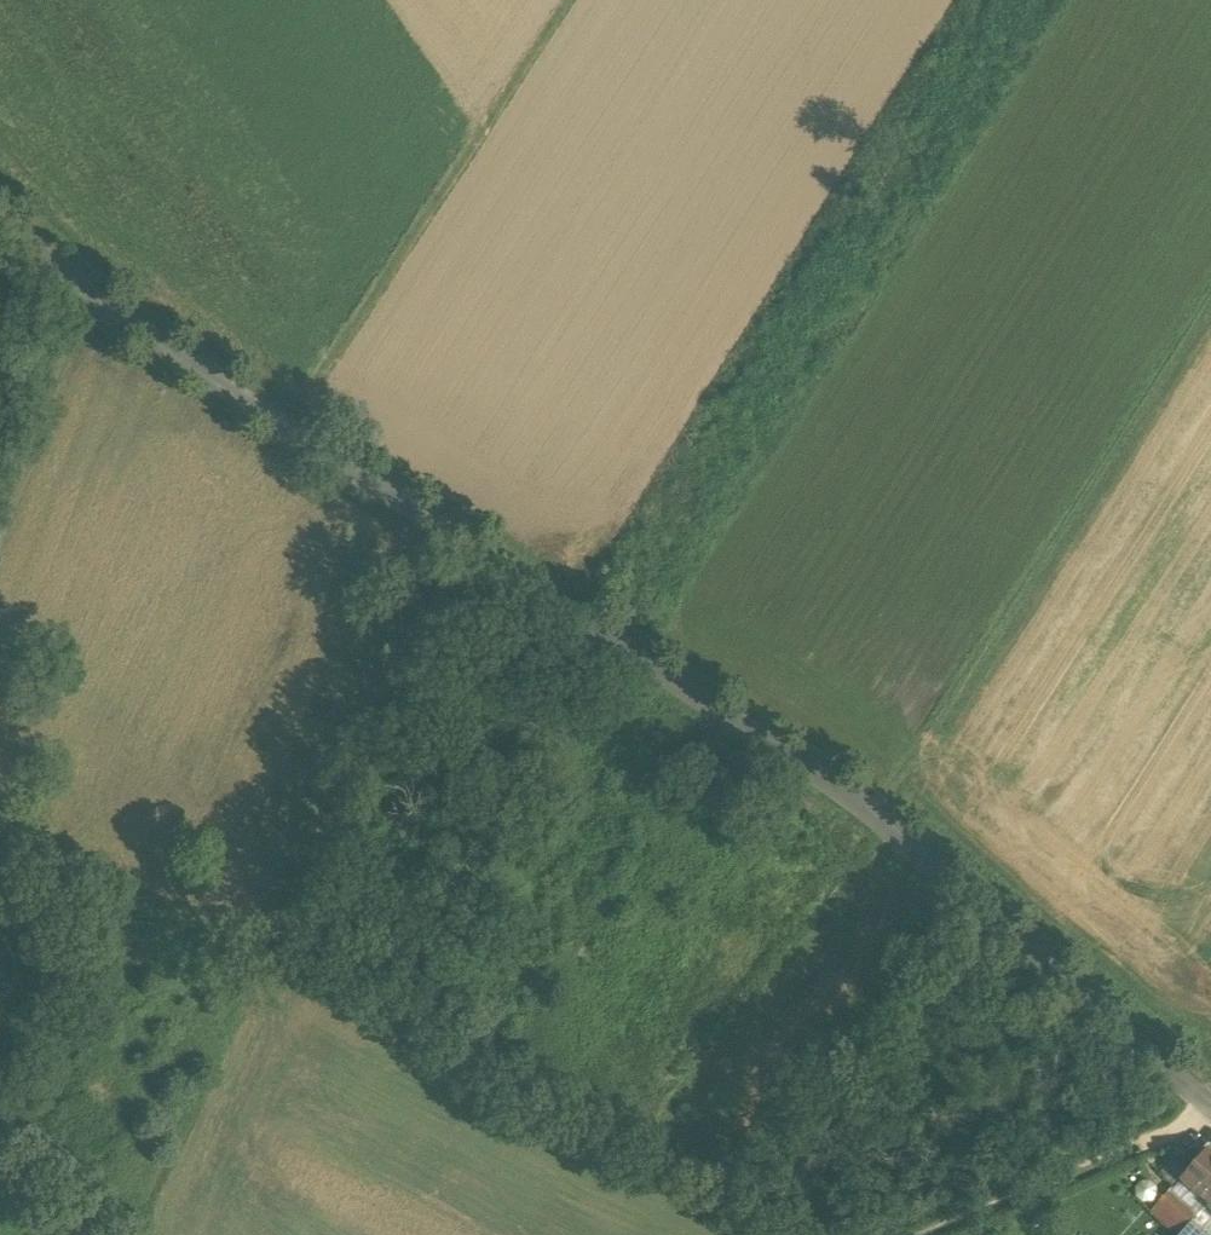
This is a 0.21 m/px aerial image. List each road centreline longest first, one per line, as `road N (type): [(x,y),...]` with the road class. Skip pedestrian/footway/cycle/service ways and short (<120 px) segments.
road 1 (unclassified): [(1210,1102),(866,822),(148,334),(0,200)]
road 2 (track): [(0,829),(816,1234)]
road 3 (track): [(866,822),(1210,299)]
road 4 (track): [(582,0),(296,436)]
road 5 (track): [(979,1234),(1210,1132)]

